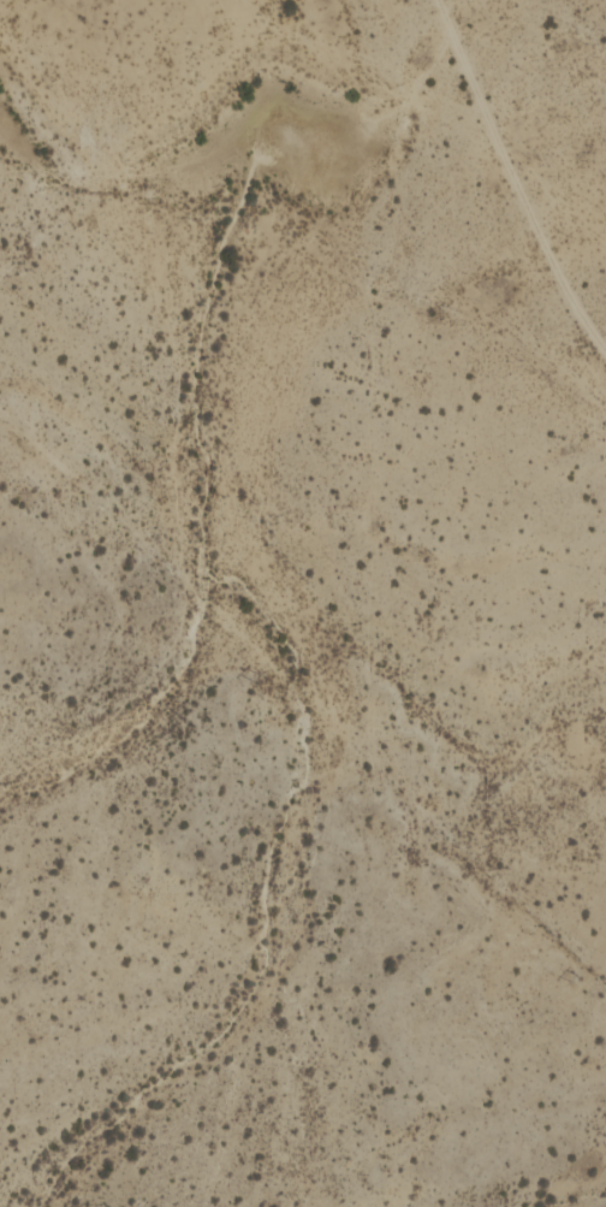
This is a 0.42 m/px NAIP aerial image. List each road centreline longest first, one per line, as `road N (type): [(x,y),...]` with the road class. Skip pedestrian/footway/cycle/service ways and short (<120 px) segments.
road 1 (track): [(439,0),(556,270),(605,348)]

